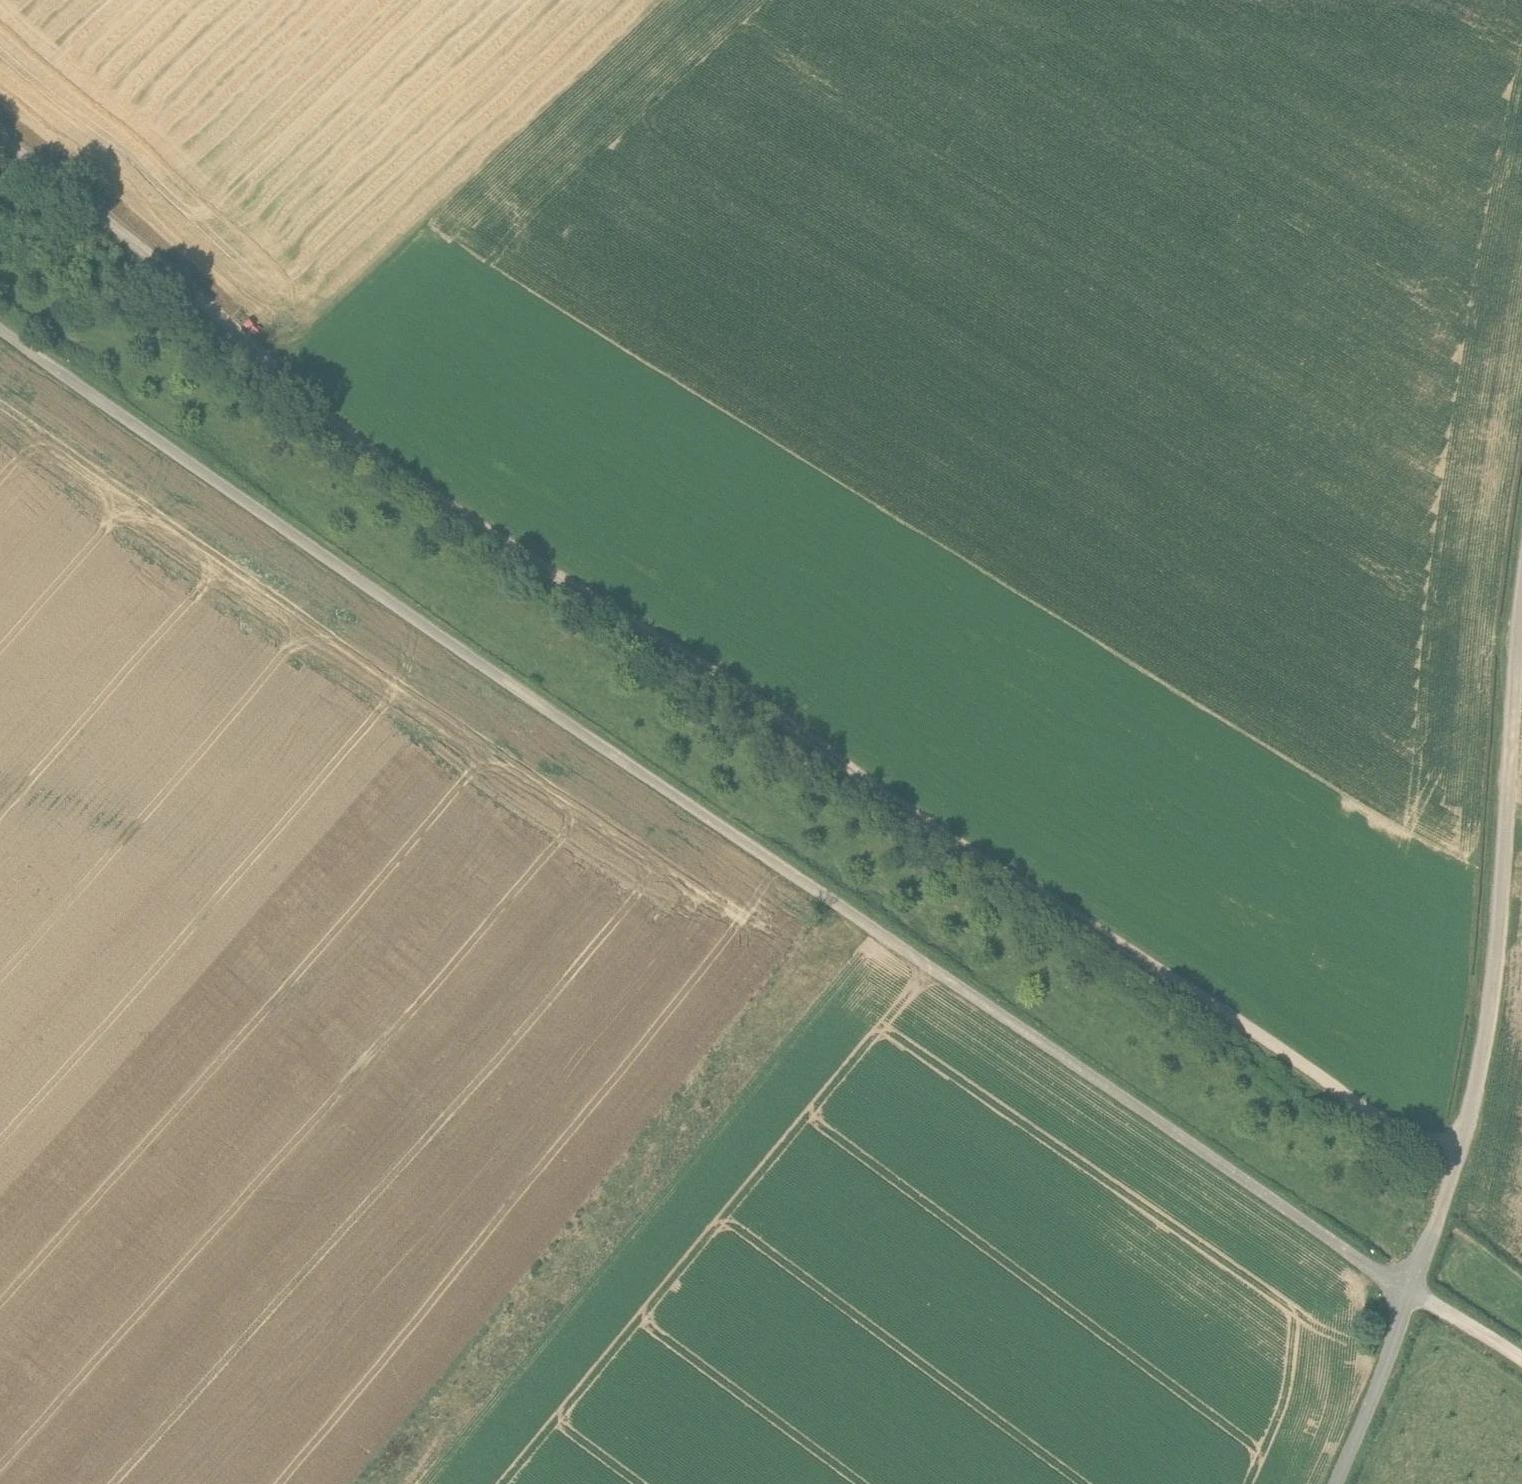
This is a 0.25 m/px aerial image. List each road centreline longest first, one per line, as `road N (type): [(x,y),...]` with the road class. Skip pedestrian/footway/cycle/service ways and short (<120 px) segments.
road 1 (track): [(1458,1163),(1403,1137),(428,494),(312,405),(0,134)]
road 2 (unclassified): [(1411,1291),(0,331)]
road 3 (unclassified): [(1411,1291),(1471,1121),(1491,1007),(1521,610)]
road 4 (unclassified): [(1333,1483),(1411,1291)]
road 5 (track): [(1521,1360),(1411,1291)]

